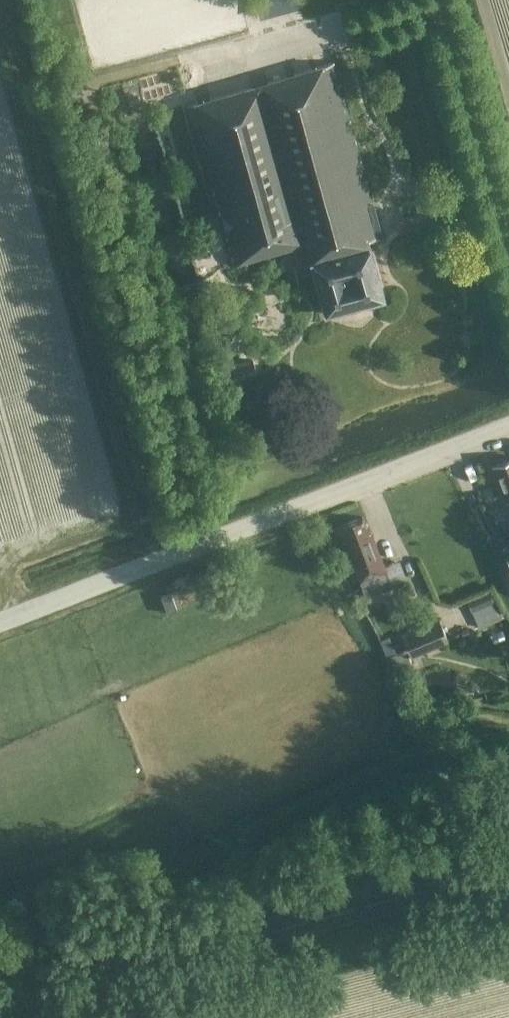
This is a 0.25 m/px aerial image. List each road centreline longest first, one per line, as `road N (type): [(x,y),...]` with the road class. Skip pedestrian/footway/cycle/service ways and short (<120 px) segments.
road 1 (unclassified): [(0,627),(508,435)]
road 2 (primary): [(0,1003),(508,868)]

